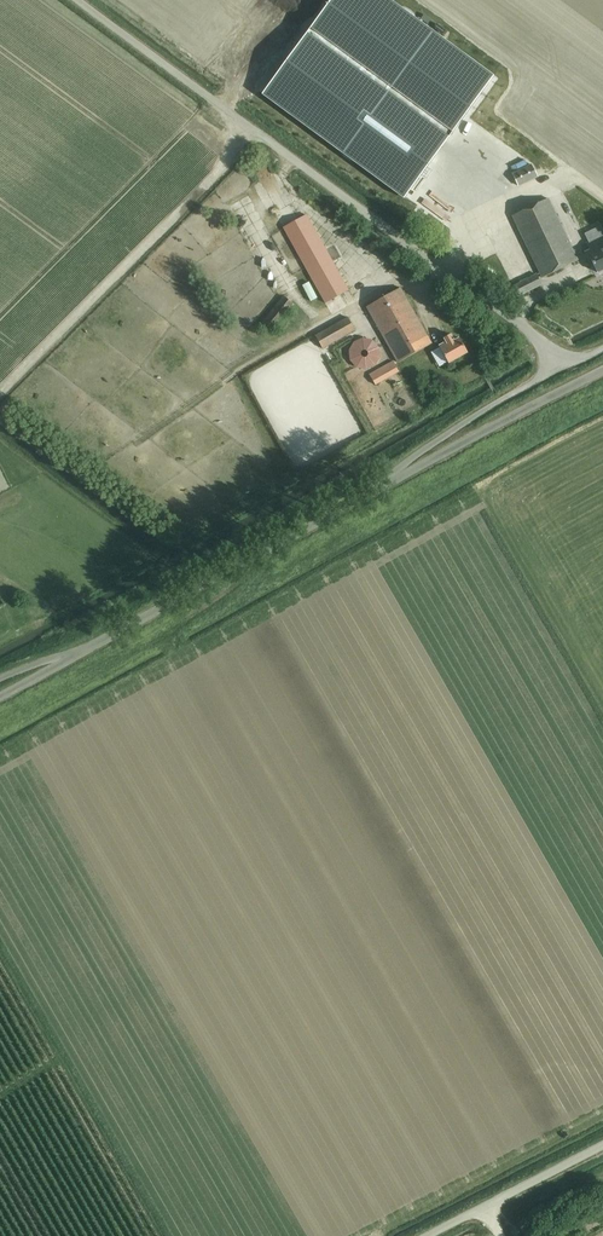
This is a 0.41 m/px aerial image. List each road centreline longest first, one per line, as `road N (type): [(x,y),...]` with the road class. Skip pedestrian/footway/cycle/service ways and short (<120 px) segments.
road 1 (unclassified): [(557,368),(536,339),(75,0)]
road 2 (unclassified): [(0,696),(369,494)]
road 3 (track): [(0,394),(254,131)]
road 4 (unclassified): [(369,494),(602,371)]
road 5 (unclassified): [(369,494),(446,435),(557,368)]
road 6 (unclassified): [(426,1235),(602,1144)]

